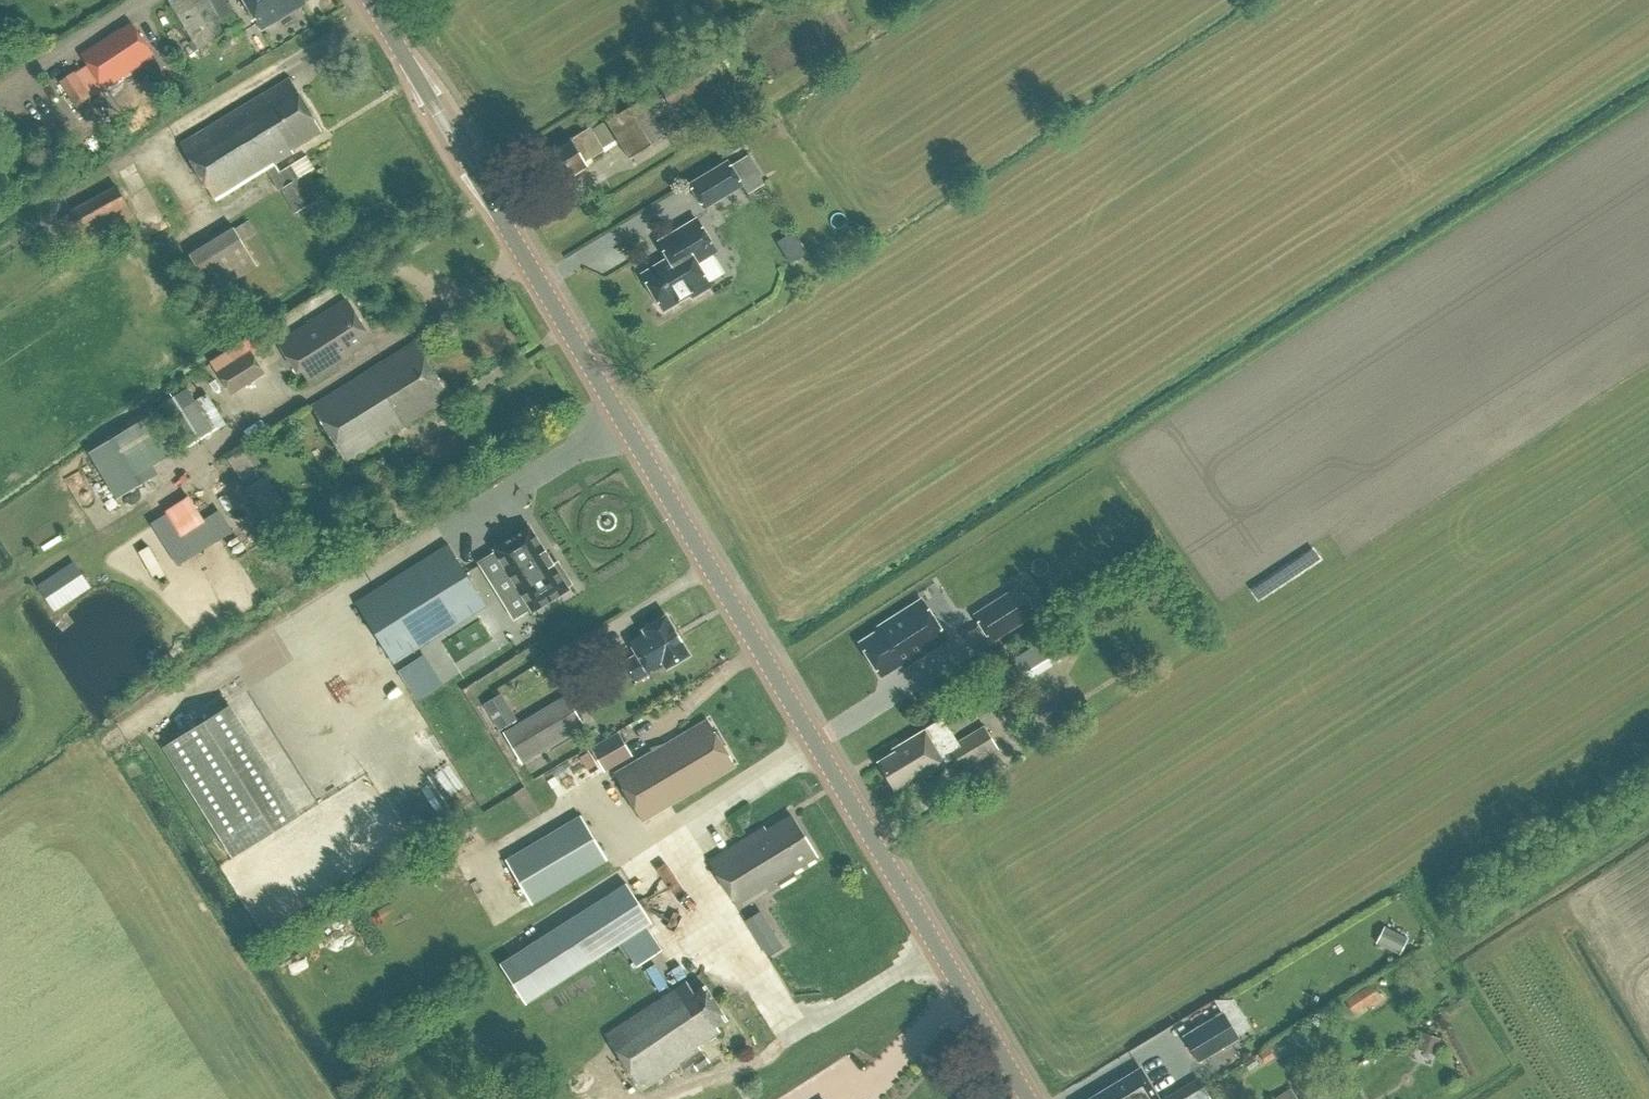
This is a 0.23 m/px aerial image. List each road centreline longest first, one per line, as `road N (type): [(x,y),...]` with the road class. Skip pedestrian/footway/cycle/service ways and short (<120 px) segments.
road 1 (secondary): [(1031,1098),(371,0)]

